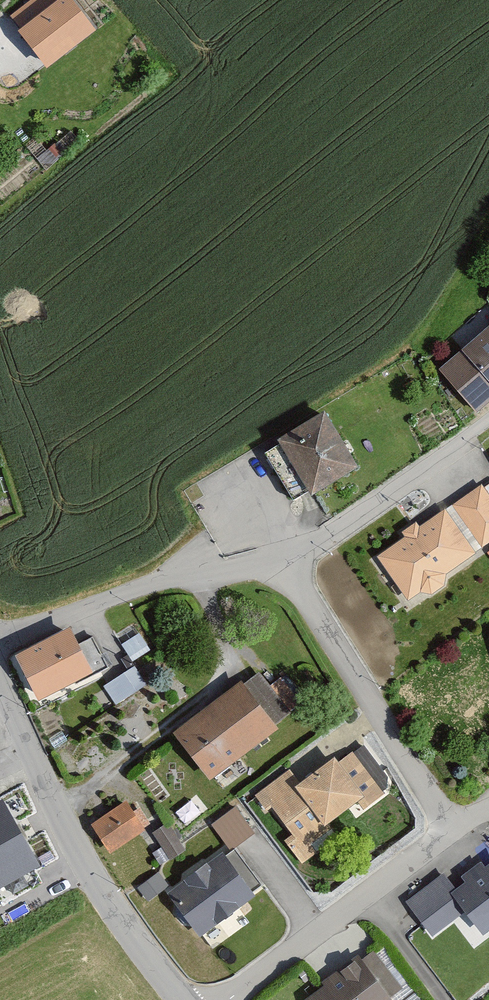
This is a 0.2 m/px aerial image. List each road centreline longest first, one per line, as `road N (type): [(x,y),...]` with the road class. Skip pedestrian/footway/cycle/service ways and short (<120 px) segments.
road 1 (residential): [(279,554),(450,825),(231,999)]
road 2 (residential): [(0,687),(80,870),(178,999)]
road 3 (residential): [(0,634),(279,554)]
road 4 (residential): [(279,554),(352,523),(488,410)]

